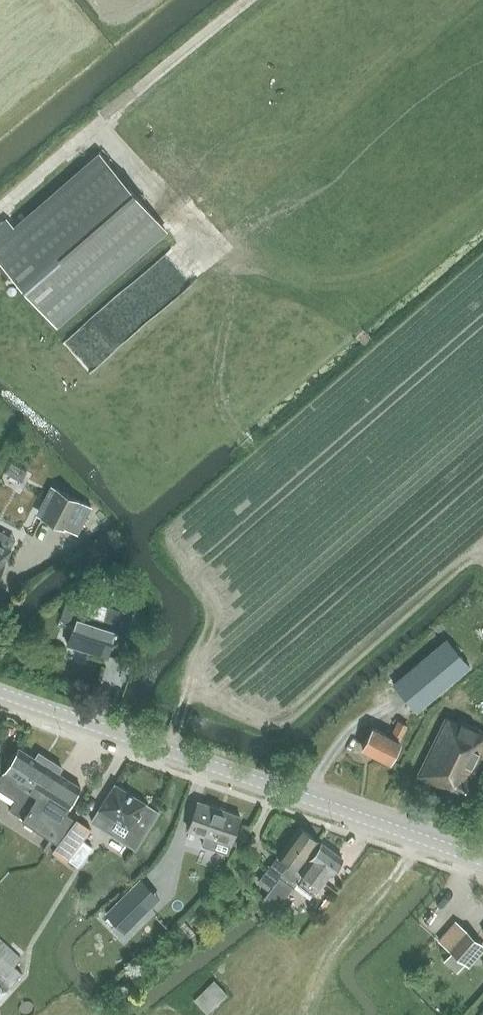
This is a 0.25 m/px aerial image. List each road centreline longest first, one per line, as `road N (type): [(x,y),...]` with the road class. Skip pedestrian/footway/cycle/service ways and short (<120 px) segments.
road 1 (tertiary): [(482,863),(0,694)]

